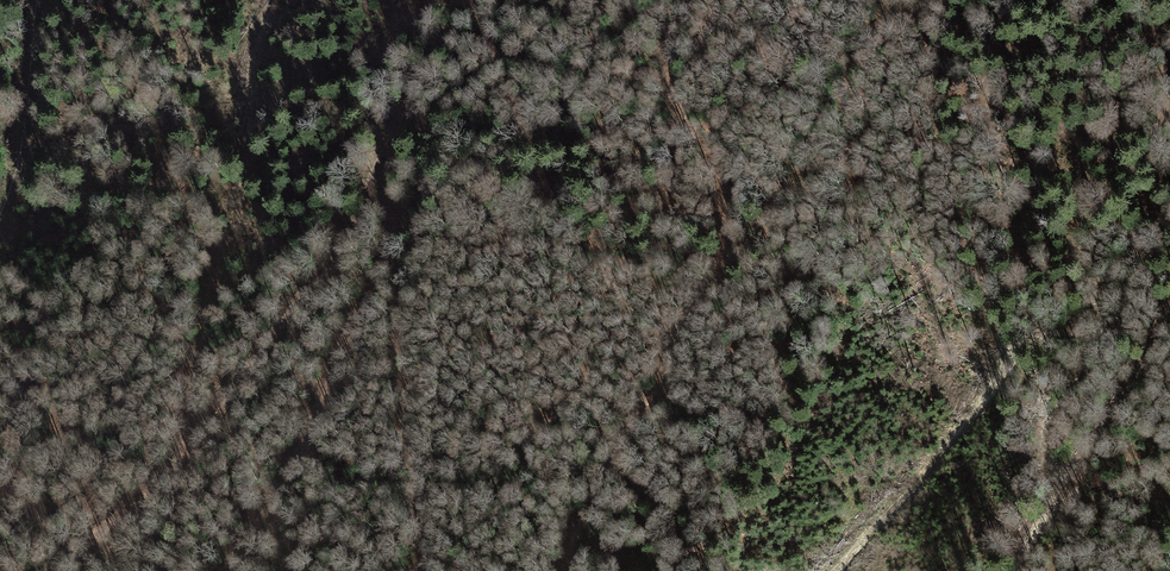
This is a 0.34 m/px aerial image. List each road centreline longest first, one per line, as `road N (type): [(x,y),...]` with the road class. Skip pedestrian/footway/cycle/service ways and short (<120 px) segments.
road 1 (track): [(47,570),(205,439),(378,178),(459,0)]
road 2 (track): [(679,0),(676,99),(723,183),(730,223),(718,272),(683,344),(558,570)]
road 3 (track): [(842,570),(1015,357),(1122,295),(1169,224)]
road 4 (track): [(1015,570),(1169,312)]
road 5 (track): [(45,0),(24,150),(0,212)]
road 6 (track): [(1038,538),(1041,339)]

